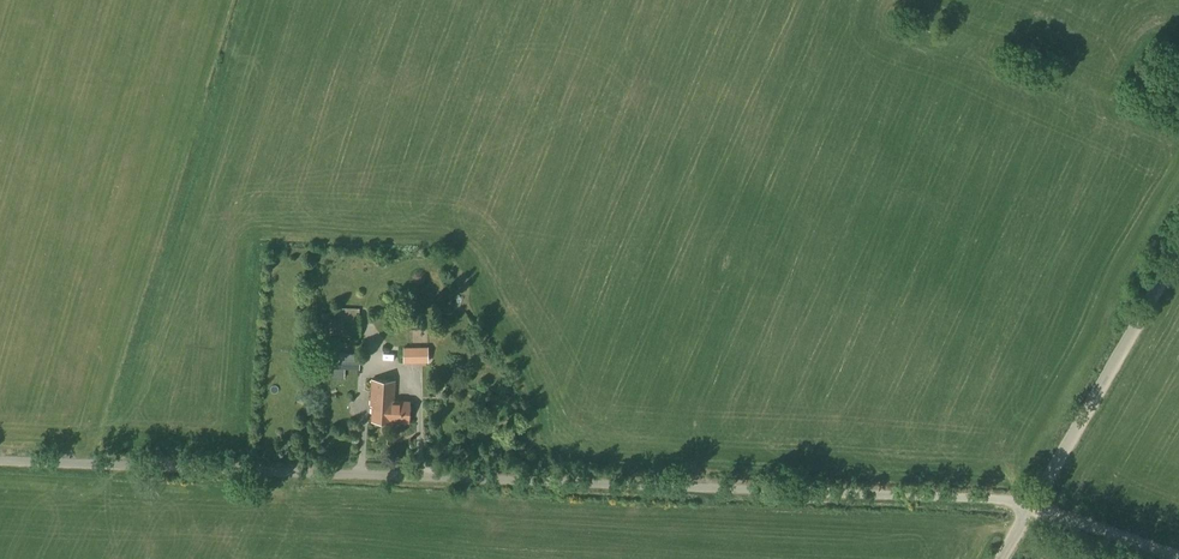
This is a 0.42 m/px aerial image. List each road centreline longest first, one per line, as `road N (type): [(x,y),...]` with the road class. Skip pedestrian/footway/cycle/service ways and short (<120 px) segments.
road 1 (unclassified): [(1031,507),(944,496),(0,460)]
road 2 (tertiary): [(1031,507),(1178,249)]
road 3 (track): [(1174,558),(1031,507)]

